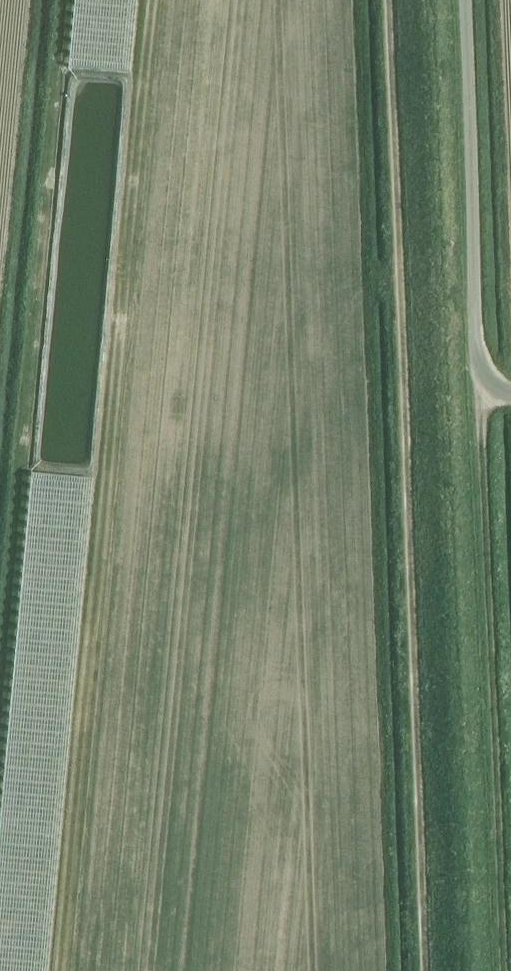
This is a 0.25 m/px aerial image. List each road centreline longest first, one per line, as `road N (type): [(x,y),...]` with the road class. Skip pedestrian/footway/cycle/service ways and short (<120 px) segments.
road 1 (track): [(383,0),(419,970)]
road 2 (track): [(0,665),(62,0)]
road 3 (track): [(507,970),(487,391)]
road 4 (unclassified): [(510,396),(487,391),(479,369),(464,0)]

